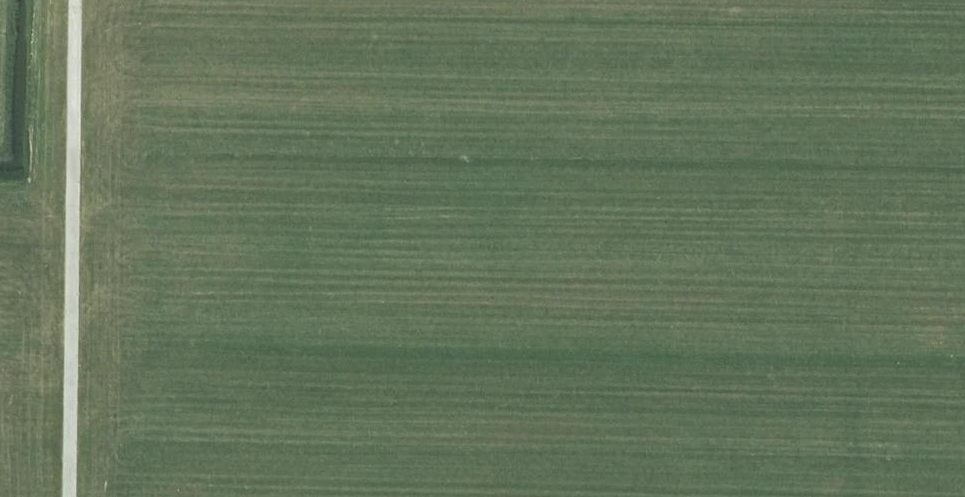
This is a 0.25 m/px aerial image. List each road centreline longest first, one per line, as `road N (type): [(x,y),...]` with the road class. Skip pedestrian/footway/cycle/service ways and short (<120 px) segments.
road 1 (track): [(69,496),(75,0)]

